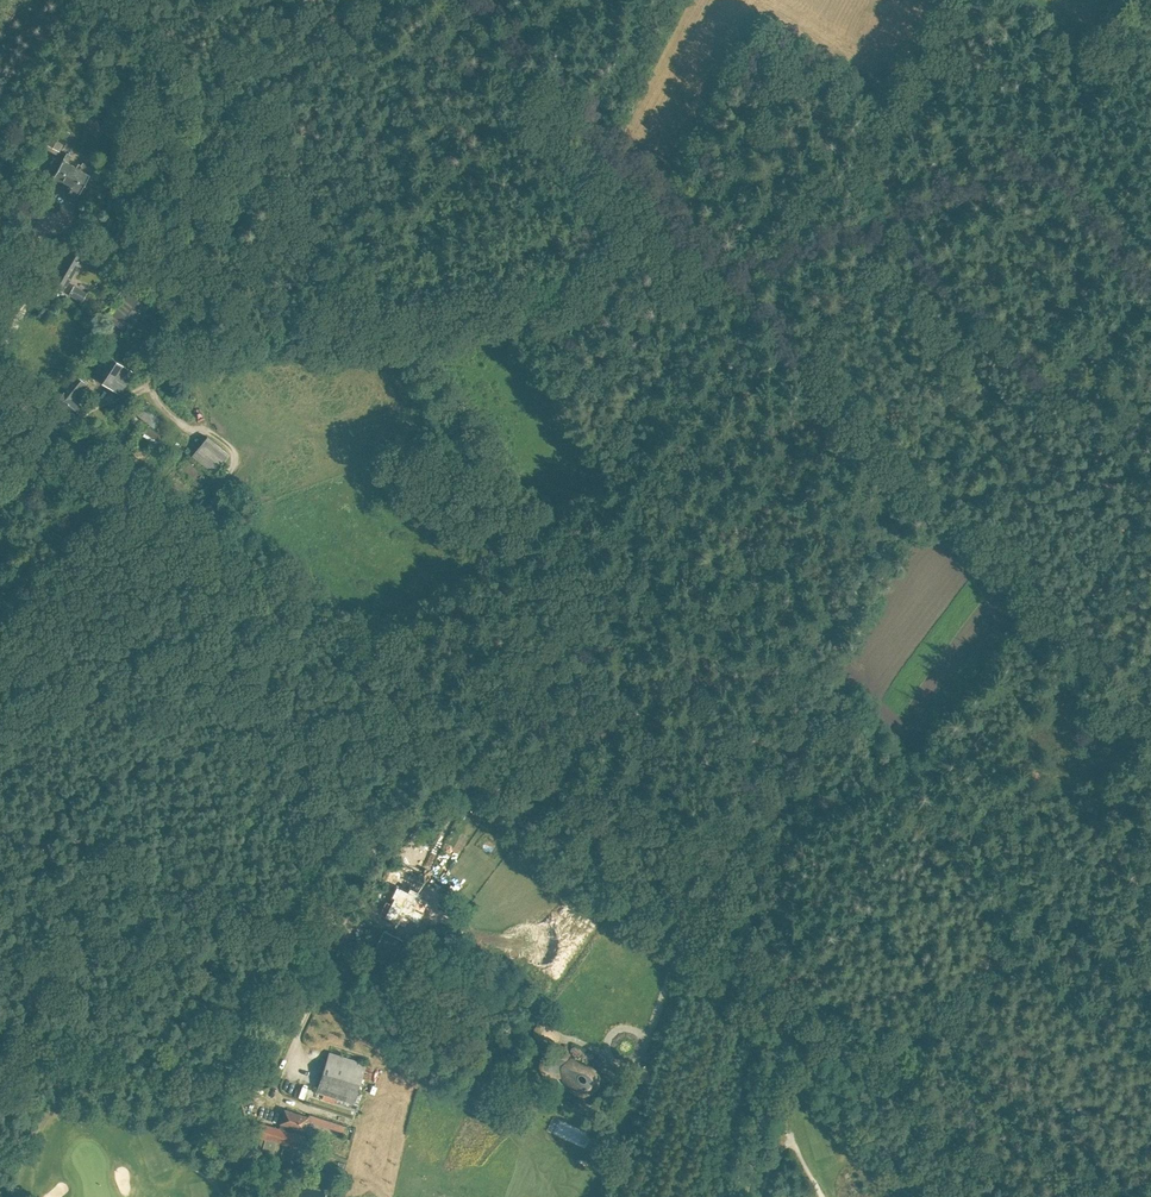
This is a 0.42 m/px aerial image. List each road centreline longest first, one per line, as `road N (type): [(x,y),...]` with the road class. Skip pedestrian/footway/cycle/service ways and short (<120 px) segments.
road 1 (track): [(721,274),(373,328),(595,575),(752,615),(796,632),(820,654),(1038,956),(1112,1032)]
road 2 (unclassified): [(0,386),(666,919),(765,1012),(933,1196)]
road 3 (track): [(1150,713),(721,274)]
road 4 (track): [(1150,283),(1014,156),(883,228),(721,274)]
road 5 (track): [(177,526),(234,456),(212,431),(184,424),(153,386),(219,350),(373,328)]
road 6 (track): [(721,274),(455,0)]
road 7 (track): [(246,582),(0,825)]
road 8 (track): [(745,1196),(761,1099),(775,1056),(789,1040)]
road 9 (track): [(1150,1118),(1052,1196)]
road 10 (track): [(760,1196),(791,1142),(822,1196)]

